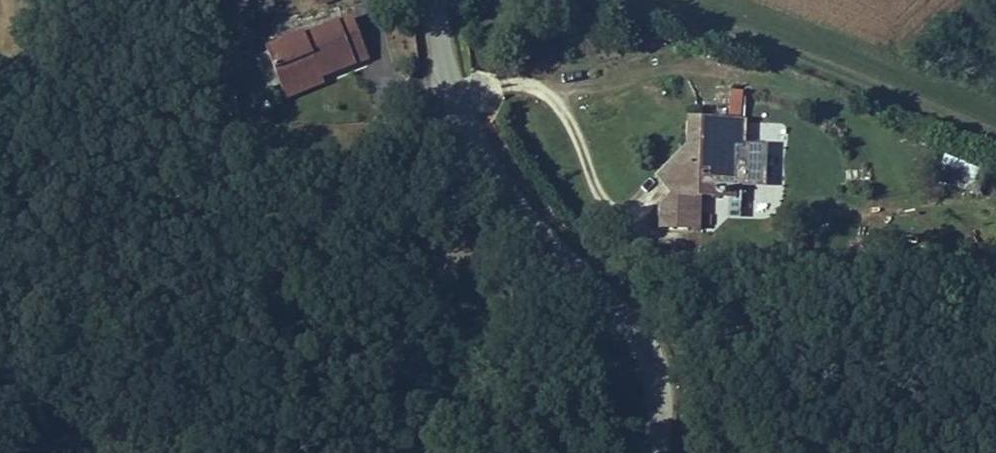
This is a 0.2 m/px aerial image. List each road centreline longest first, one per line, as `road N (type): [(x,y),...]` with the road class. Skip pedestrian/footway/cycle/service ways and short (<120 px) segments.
road 1 (unclassified): [(652,452),(658,388),(636,335),(610,294),(501,183),(454,108),(440,0)]
road 2 (track): [(650,0),(995,134)]

